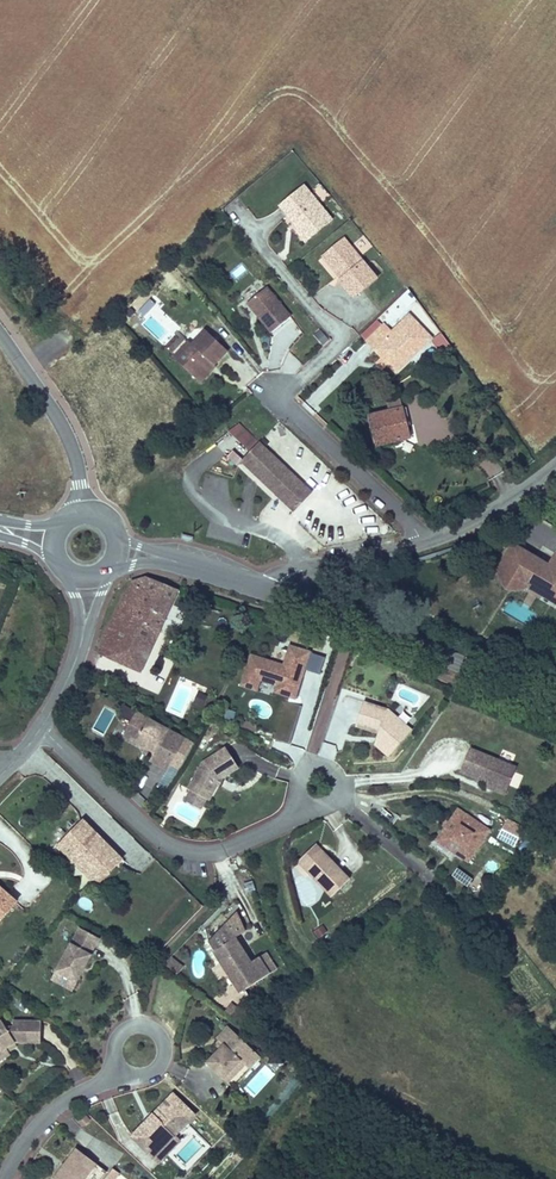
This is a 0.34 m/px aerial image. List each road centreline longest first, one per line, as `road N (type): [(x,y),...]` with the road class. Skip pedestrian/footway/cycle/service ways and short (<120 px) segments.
road 1 (residential): [(428,534),(281,400),(342,342),(243,225)]
road 2 (residential): [(40,729),(149,836),(185,853),(224,851),(282,825),(303,805)]
road 3 (secondary): [(269,592),(555,703)]
road 4 (residential): [(85,513),(61,426),(0,337)]
road 5 (residential): [(4,1178),(44,1118),(117,1068)]
road 6 (residential): [(428,534),(555,462)]
road 7 (residential): [(132,1078),(150,1075),(162,1062),(163,1044),(152,1030),(134,1027),(119,1035),(112,1051),(117,1068)]
road 8 (residential): [(304,565),(428,534)]

